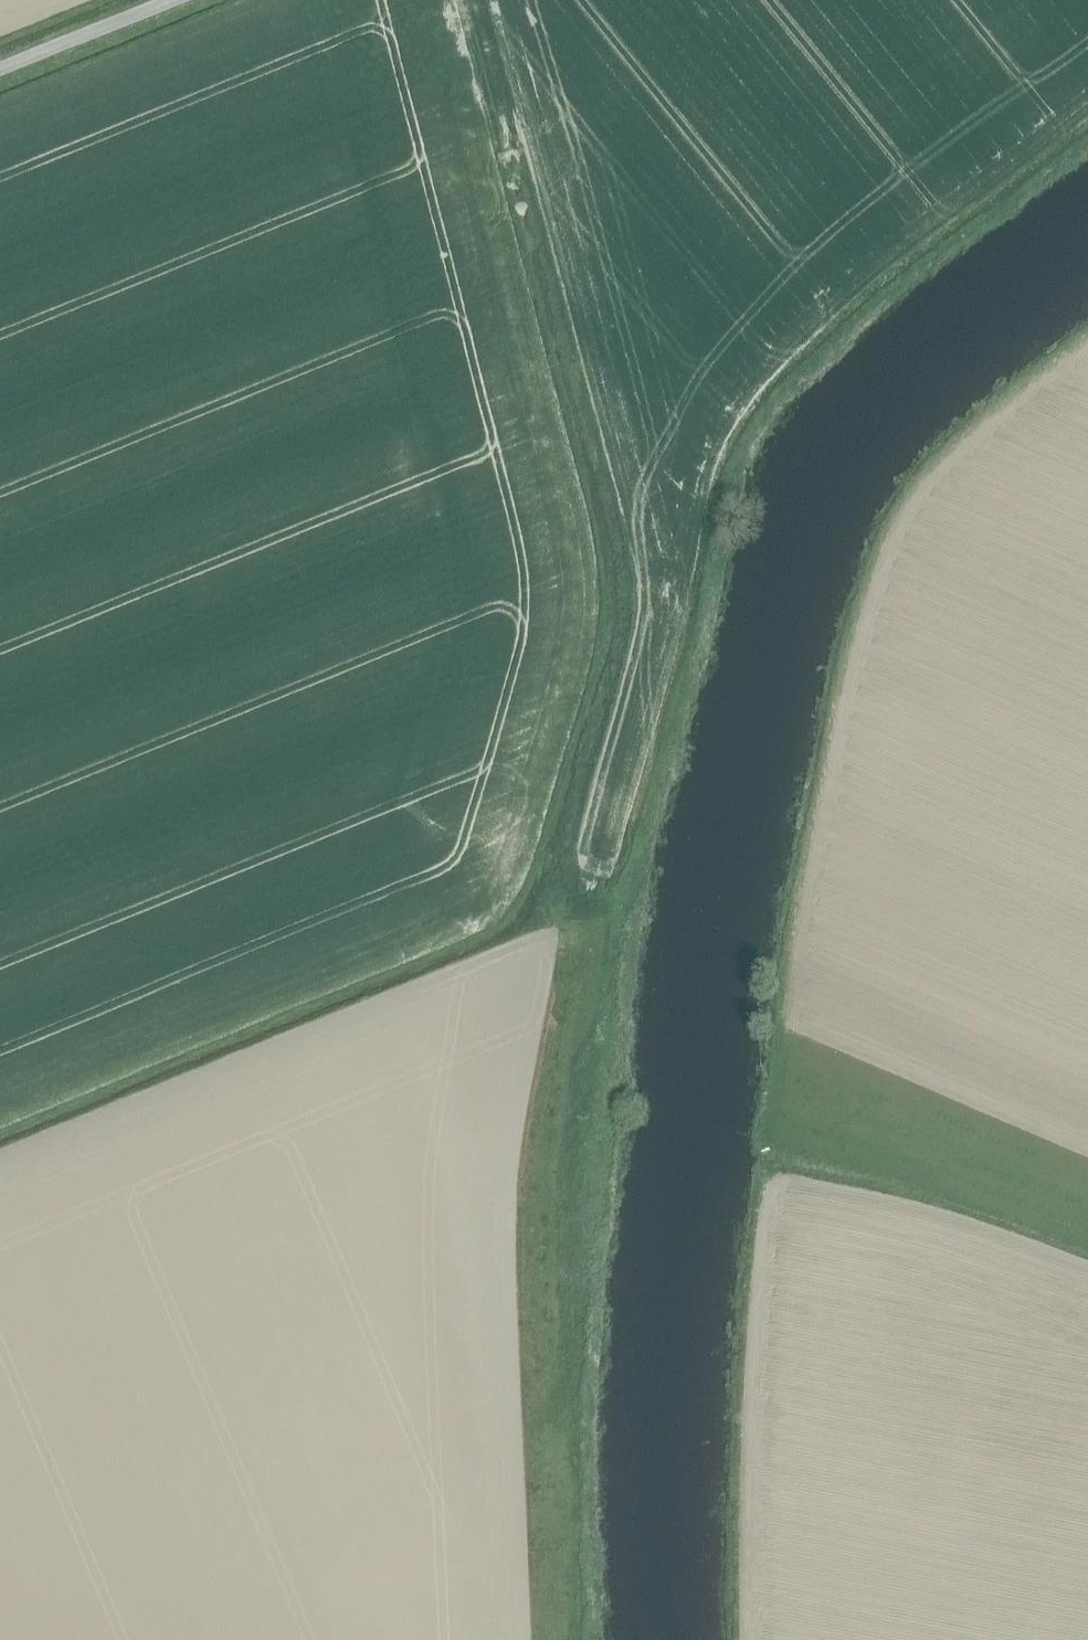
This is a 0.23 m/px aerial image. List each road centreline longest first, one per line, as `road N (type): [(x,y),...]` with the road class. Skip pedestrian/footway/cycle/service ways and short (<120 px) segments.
road 1 (unclassified): [(0,68),(164,0)]

